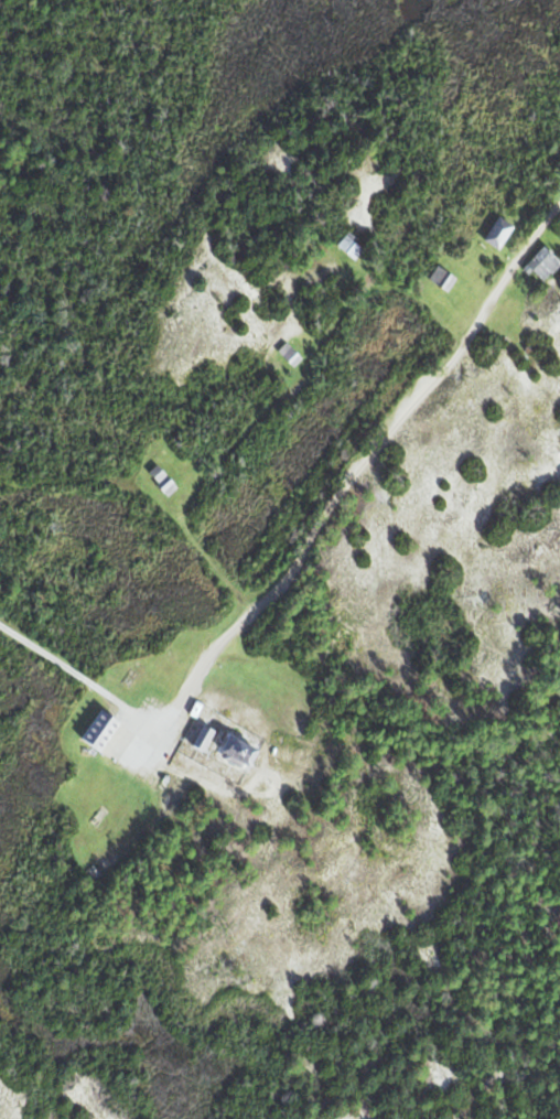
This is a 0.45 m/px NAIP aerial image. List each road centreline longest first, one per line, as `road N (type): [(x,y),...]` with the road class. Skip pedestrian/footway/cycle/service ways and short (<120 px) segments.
road 1 (track): [(163,728),(207,649),(274,587),(357,474),(446,373),(559,202)]
road 2 (track): [(252,609),(179,515),(202,473),(299,378),(345,302),(366,286),(394,287),(427,302),(465,343)]
road 3 (track): [(162,765),(228,789),(244,789),(262,768),(262,725),(187,686)]
road 4 (track): [(179,515),(144,491),(110,481),(0,481)]

